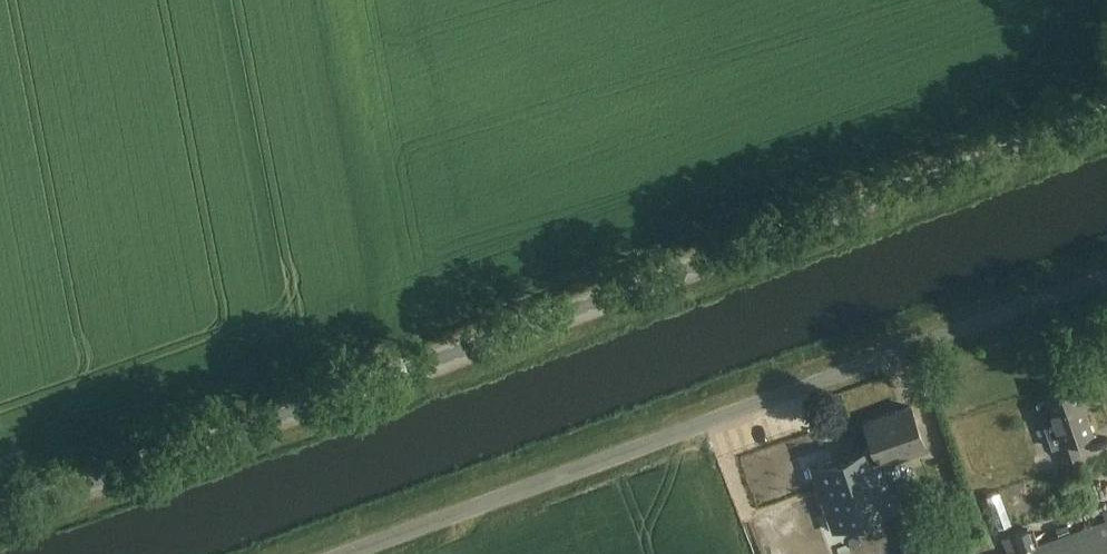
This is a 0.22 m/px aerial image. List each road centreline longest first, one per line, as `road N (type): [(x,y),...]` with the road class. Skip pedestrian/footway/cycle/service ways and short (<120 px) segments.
road 1 (unclassified): [(0,518),(1106,121)]
road 2 (unclassified): [(1106,277),(342,553)]

